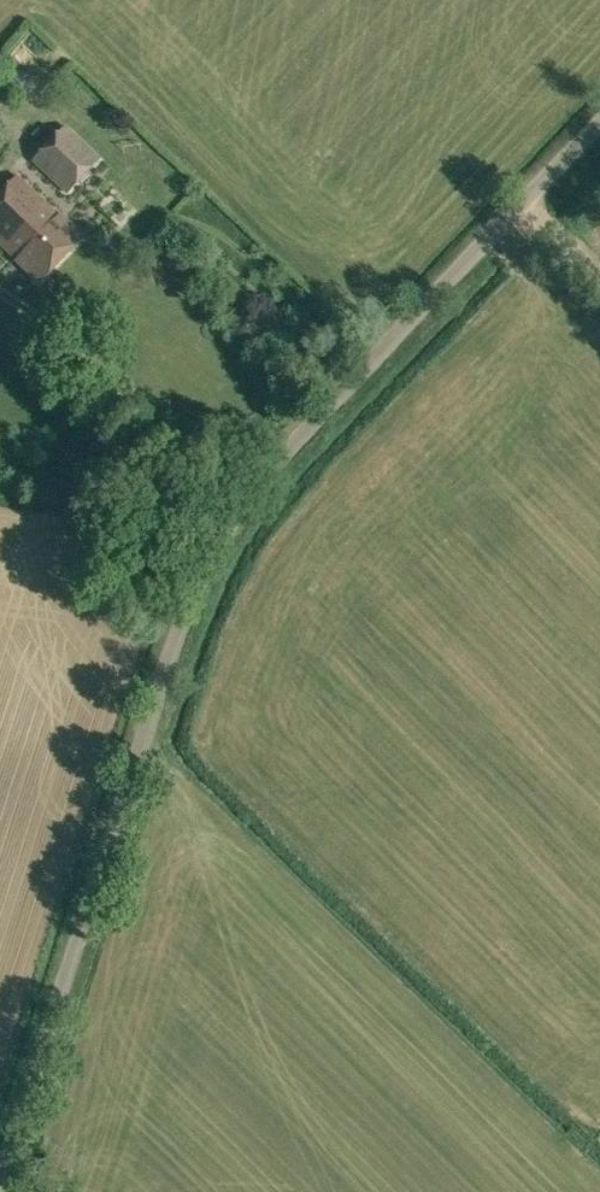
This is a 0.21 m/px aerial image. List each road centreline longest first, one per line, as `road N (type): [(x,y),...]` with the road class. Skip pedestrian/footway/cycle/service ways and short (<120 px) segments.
road 1 (unclassified): [(0,1182),(169,666),(223,544),(306,436),(599,128)]
road 2 (track): [(169,666),(89,519),(88,492),(113,459),(121,422),(60,380),(42,324),(0,290)]
road 3 (track): [(169,666),(134,678),(105,711),(91,705),(19,591),(0,589)]

